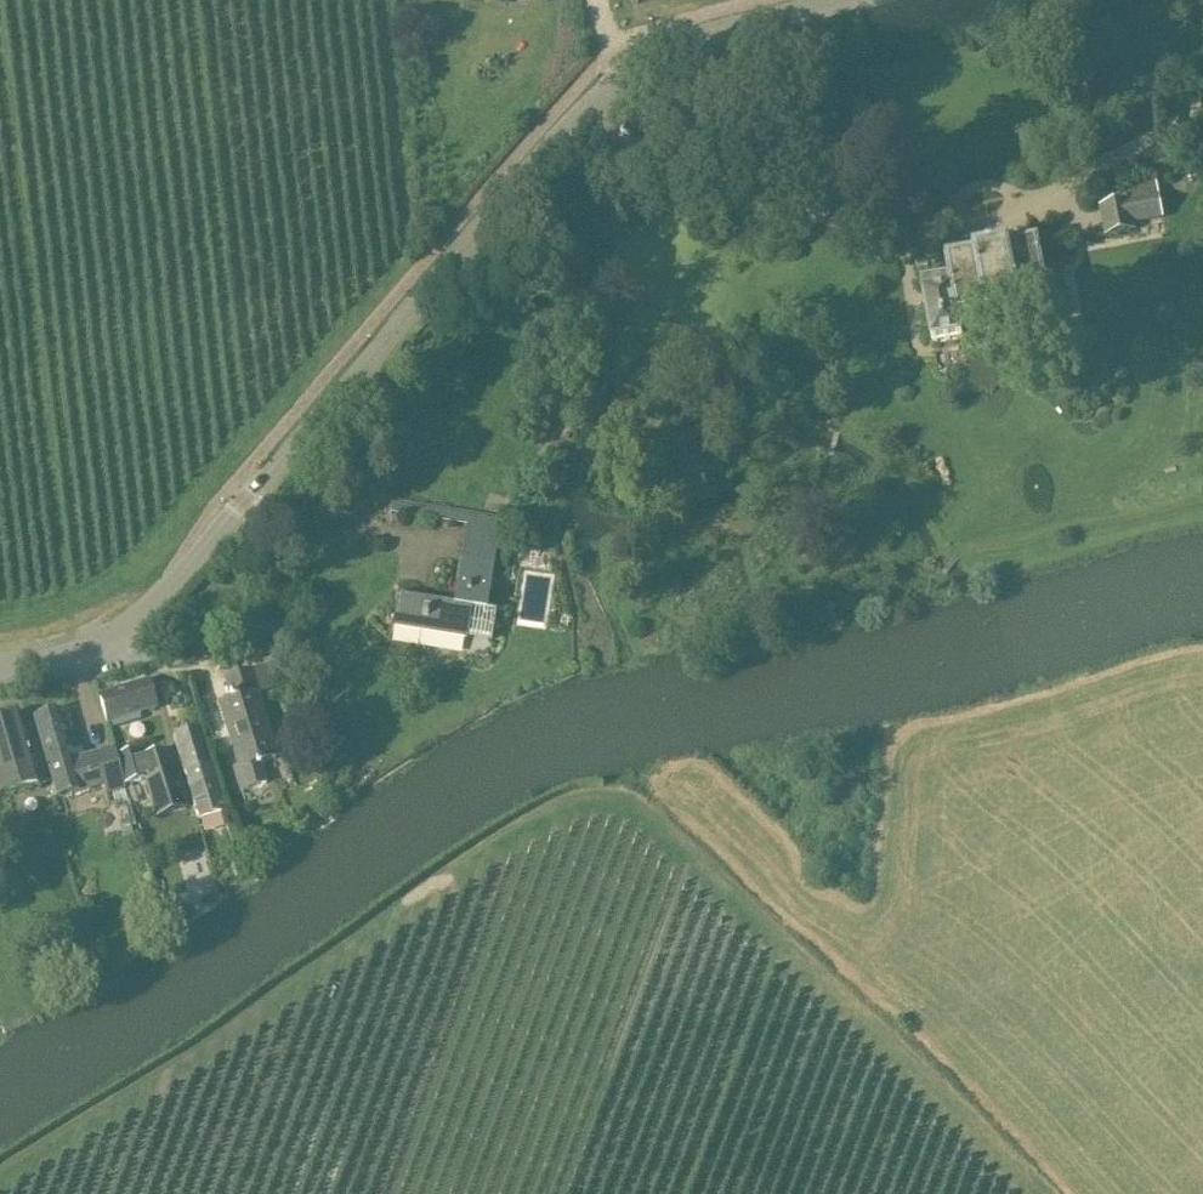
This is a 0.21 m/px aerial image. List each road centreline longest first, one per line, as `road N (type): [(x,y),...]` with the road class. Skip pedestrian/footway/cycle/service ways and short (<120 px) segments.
road 1 (unclassified): [(232,511),(604,89),(664,52),(849,0)]
road 2 (track): [(573,122),(745,187),(906,223),(1017,214),(1163,140),(1202,111)]
road 3 (residential): [(0,669),(128,631),(232,511)]

